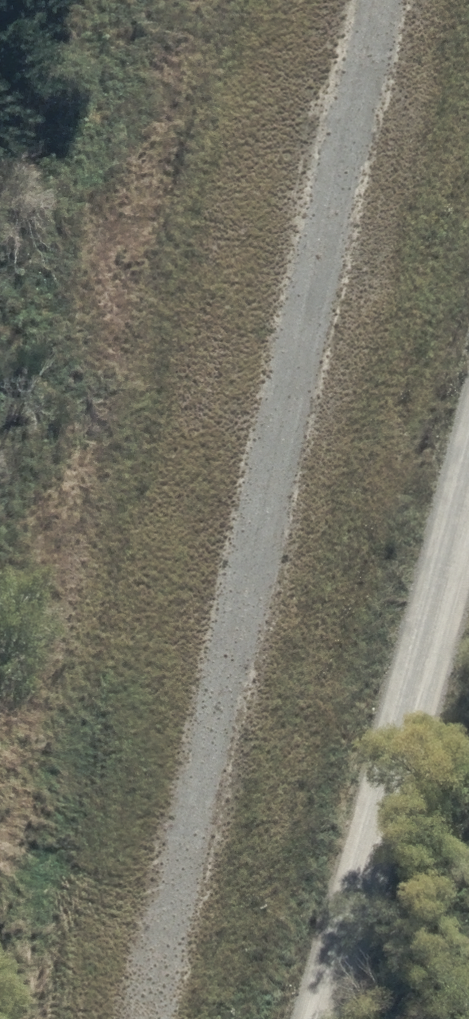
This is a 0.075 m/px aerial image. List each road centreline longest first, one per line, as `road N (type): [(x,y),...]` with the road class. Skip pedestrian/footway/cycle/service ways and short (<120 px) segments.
road 1 (track): [(168,1018),(392,0)]
road 2 (track): [(468,463),(318,1018)]

